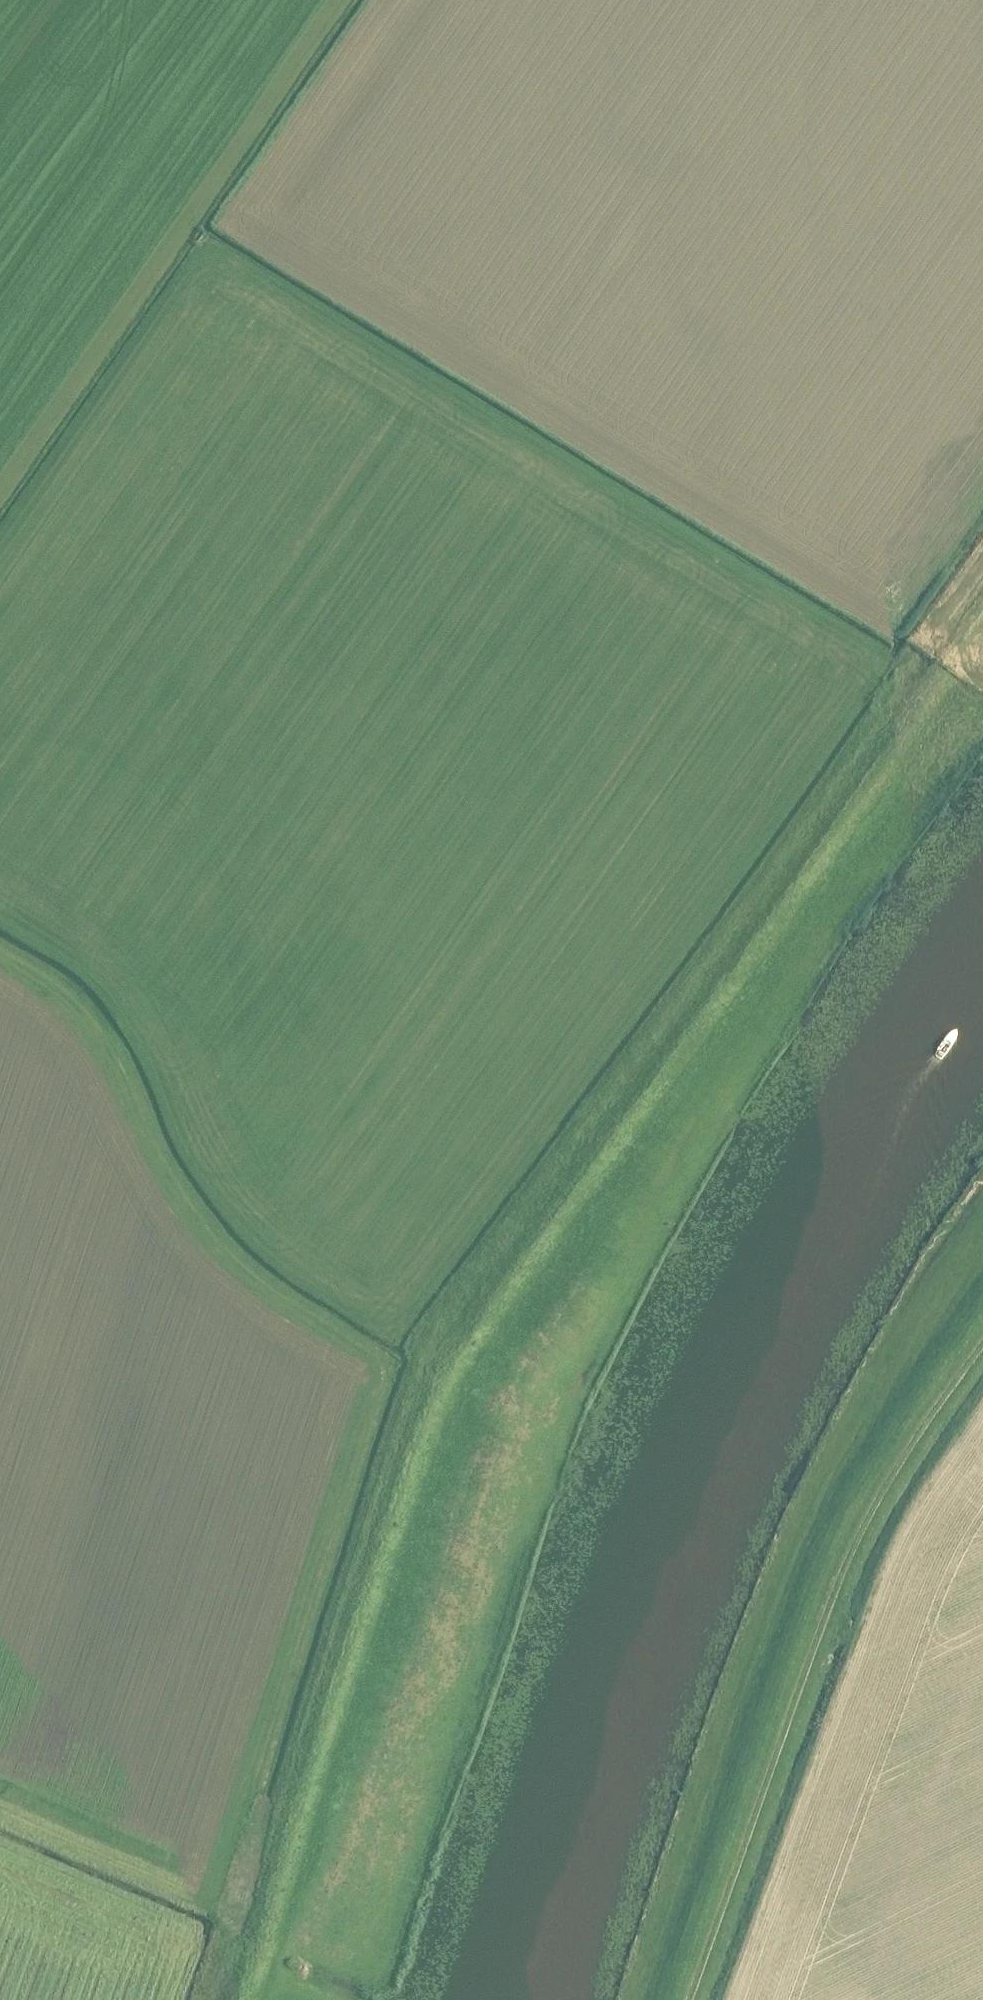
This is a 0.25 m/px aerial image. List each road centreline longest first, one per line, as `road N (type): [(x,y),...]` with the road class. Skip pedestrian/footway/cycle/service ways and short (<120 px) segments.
road 1 (track): [(680,1999),(827,1576),(982,1338)]

